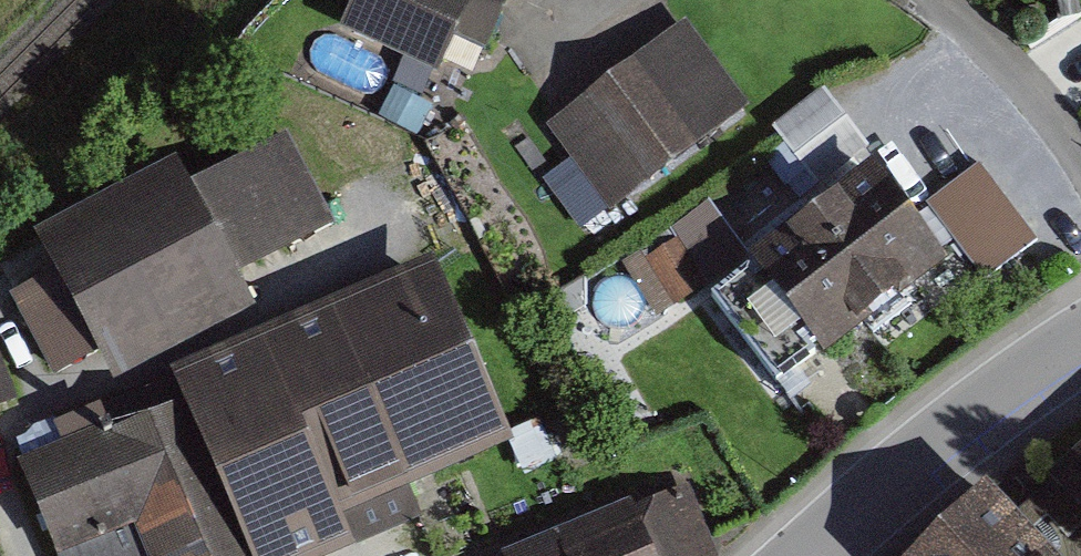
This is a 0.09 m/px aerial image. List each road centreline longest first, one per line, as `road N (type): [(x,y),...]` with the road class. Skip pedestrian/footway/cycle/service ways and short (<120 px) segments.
road 1 (residential): [(804,555),(962,424),(1080,346)]
road 2 (residential): [(1080,159),(1055,121),(930,0)]

